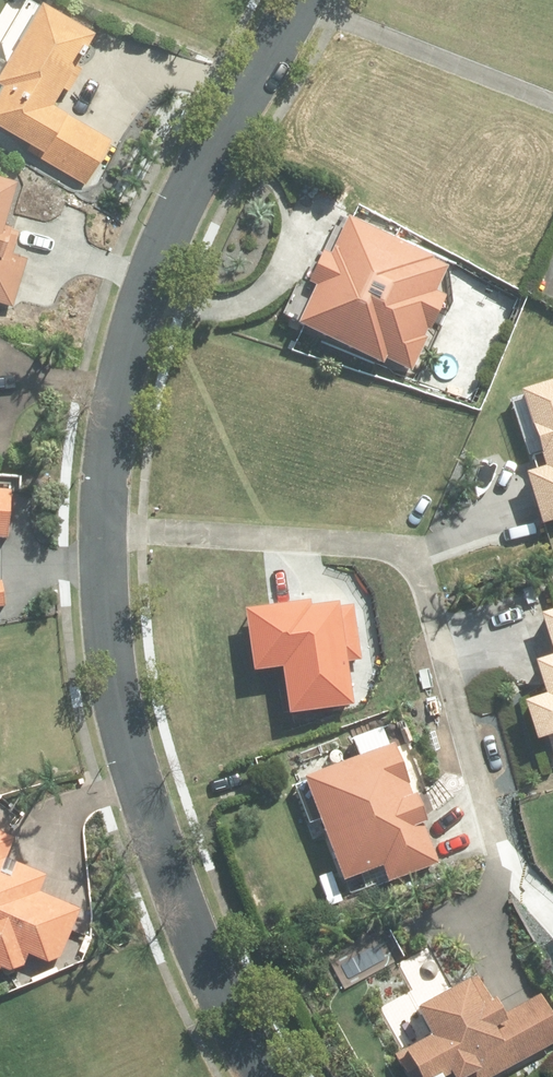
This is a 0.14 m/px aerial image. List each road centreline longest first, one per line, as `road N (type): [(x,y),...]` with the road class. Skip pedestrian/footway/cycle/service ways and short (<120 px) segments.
road 1 (residential): [(106,530),(371,546),(409,553),(427,569),(498,847),(482,929)]
road 2 (residential): [(263,1076),(200,952),(139,784),(116,701),(106,530)]
road 3 (residential): [(106,530),(114,420),(148,286),(184,202),(299,0)]

